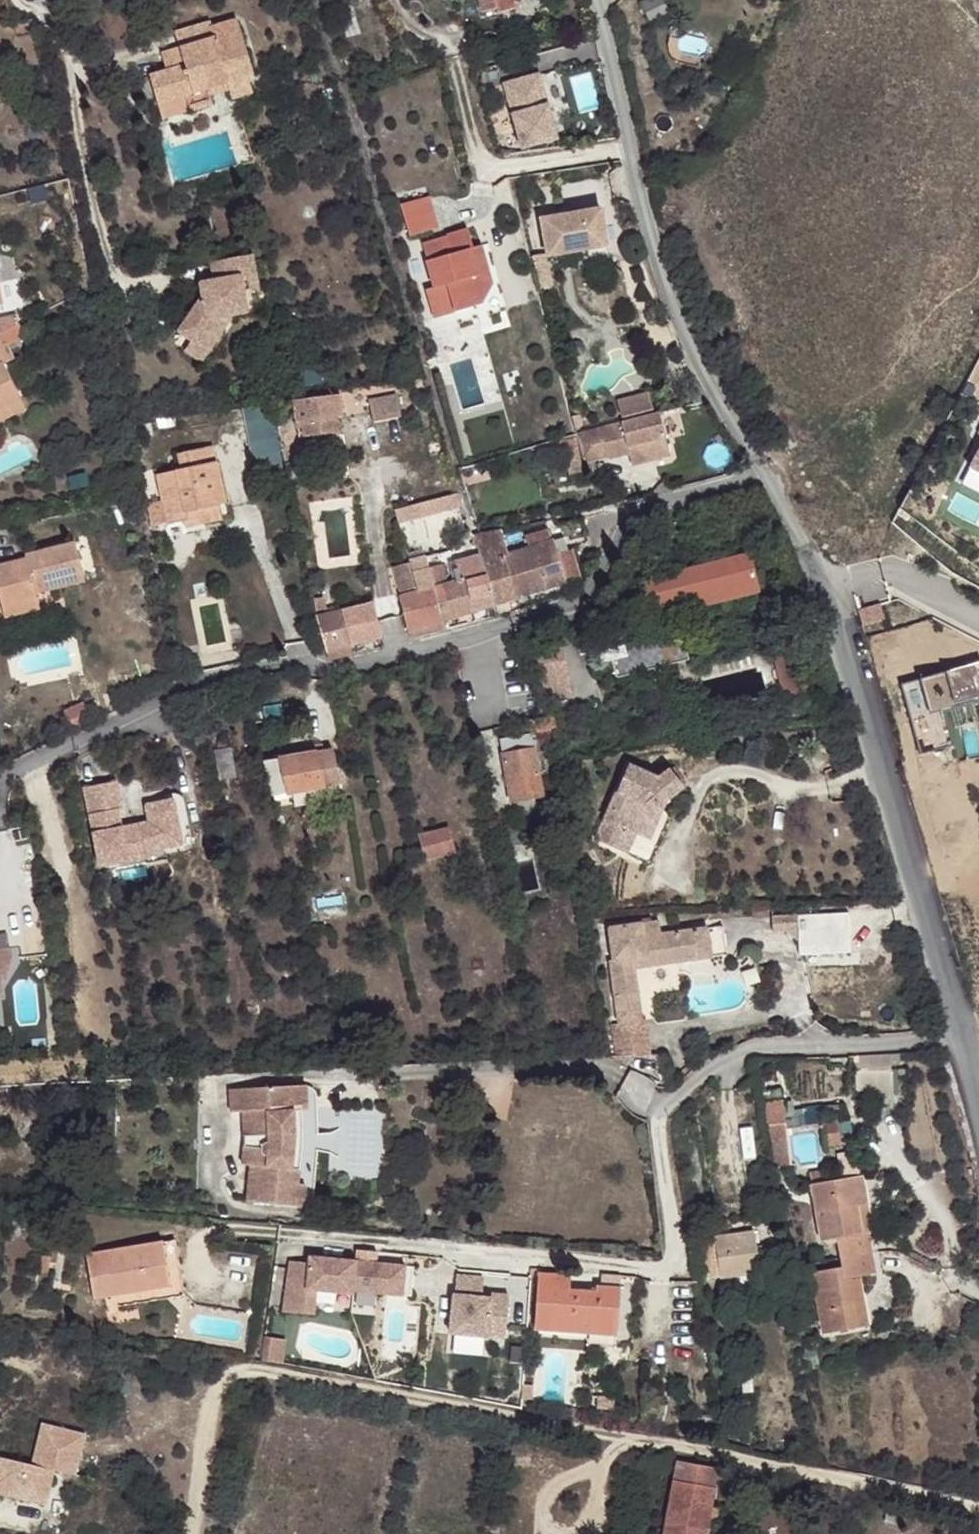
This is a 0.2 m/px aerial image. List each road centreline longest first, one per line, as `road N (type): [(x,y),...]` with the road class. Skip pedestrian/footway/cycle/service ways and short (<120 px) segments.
road 1 (track): [(196,1533),(222,1400),(241,1374),(280,1374),(978,1504)]
road 2 (residential): [(760,474),(629,517),(572,602),(331,671),(286,664),(199,685),(0,780)]
road 3 (residential): [(760,474),(808,548),(825,594),(978,1095)]
road 4 (residential): [(592,0),(653,251),(760,474)]

